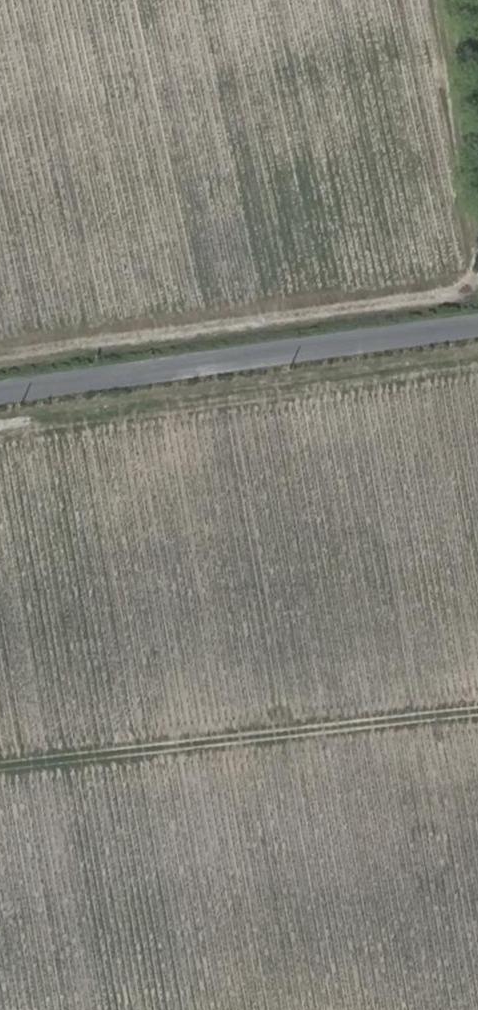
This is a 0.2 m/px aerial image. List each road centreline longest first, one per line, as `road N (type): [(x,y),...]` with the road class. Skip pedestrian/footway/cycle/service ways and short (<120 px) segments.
road 1 (track): [(0,436),(477,365)]
road 2 (tertiary): [(0,393),(477,324)]
road 3 (track): [(0,767),(477,711)]

